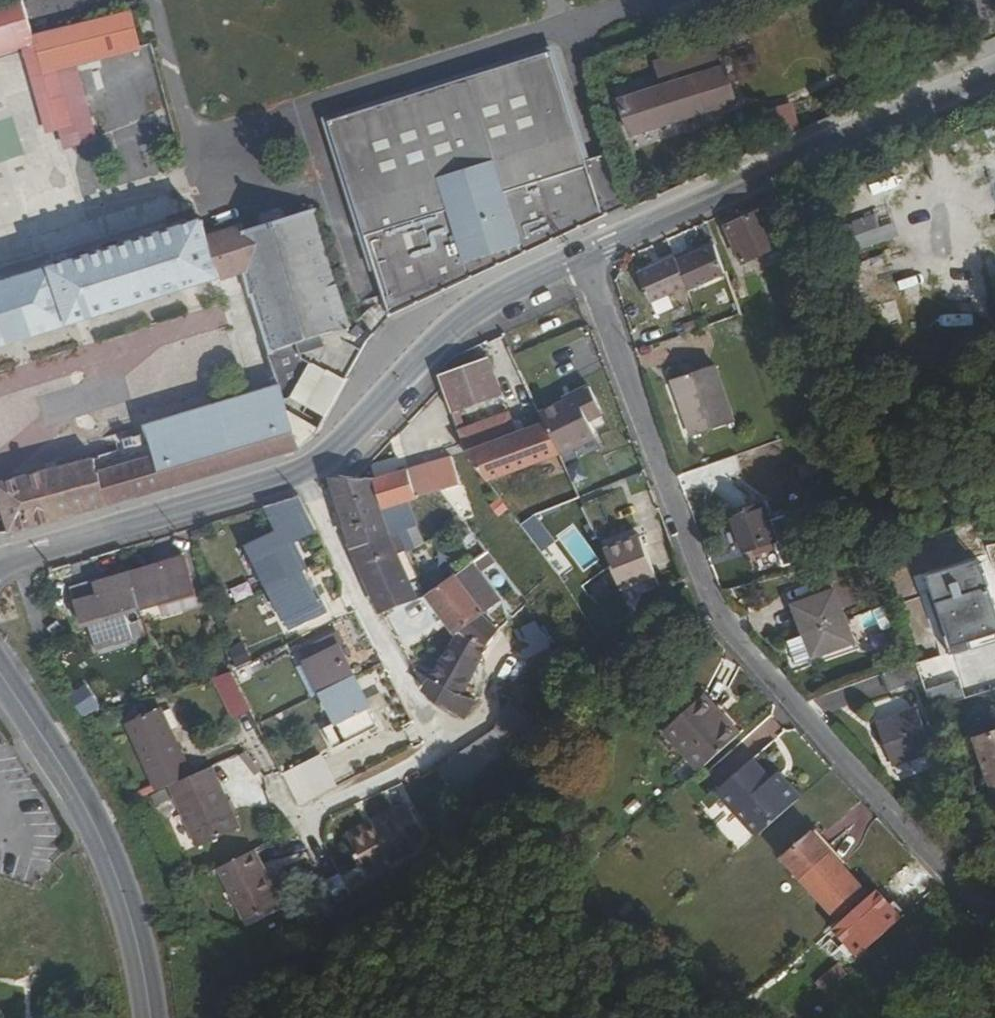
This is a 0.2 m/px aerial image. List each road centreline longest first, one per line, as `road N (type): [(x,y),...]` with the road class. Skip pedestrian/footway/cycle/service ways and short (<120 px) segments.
road 1 (residential): [(582,256),(712,604),(741,645),(986,902)]
road 2 (residential): [(0,563),(335,459),(467,322),(509,291),(582,256)]
road 3 (residential): [(582,256),(994,67)]
road 4 (tertiary): [(0,669),(82,803),(118,880),(150,1017)]

